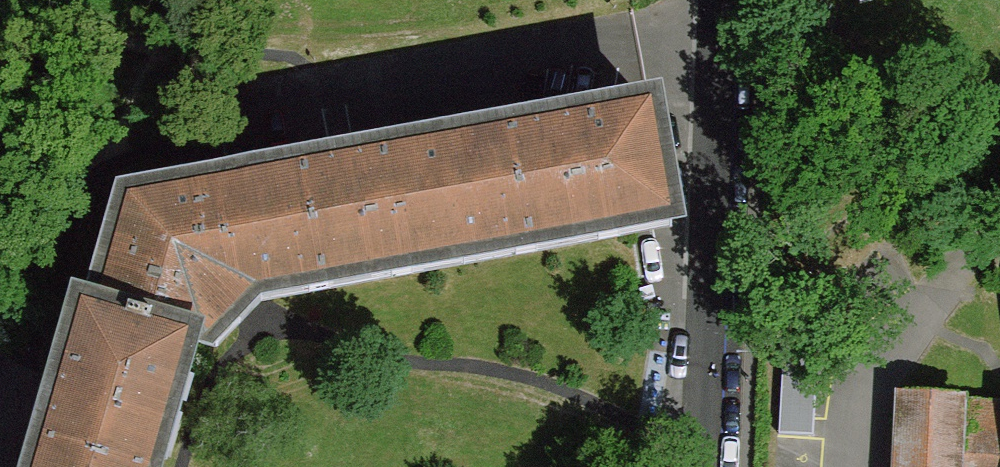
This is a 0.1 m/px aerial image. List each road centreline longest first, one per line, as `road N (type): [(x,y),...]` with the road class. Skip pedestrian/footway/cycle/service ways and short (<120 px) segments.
road 1 (residential): [(706,466),(732,0)]

